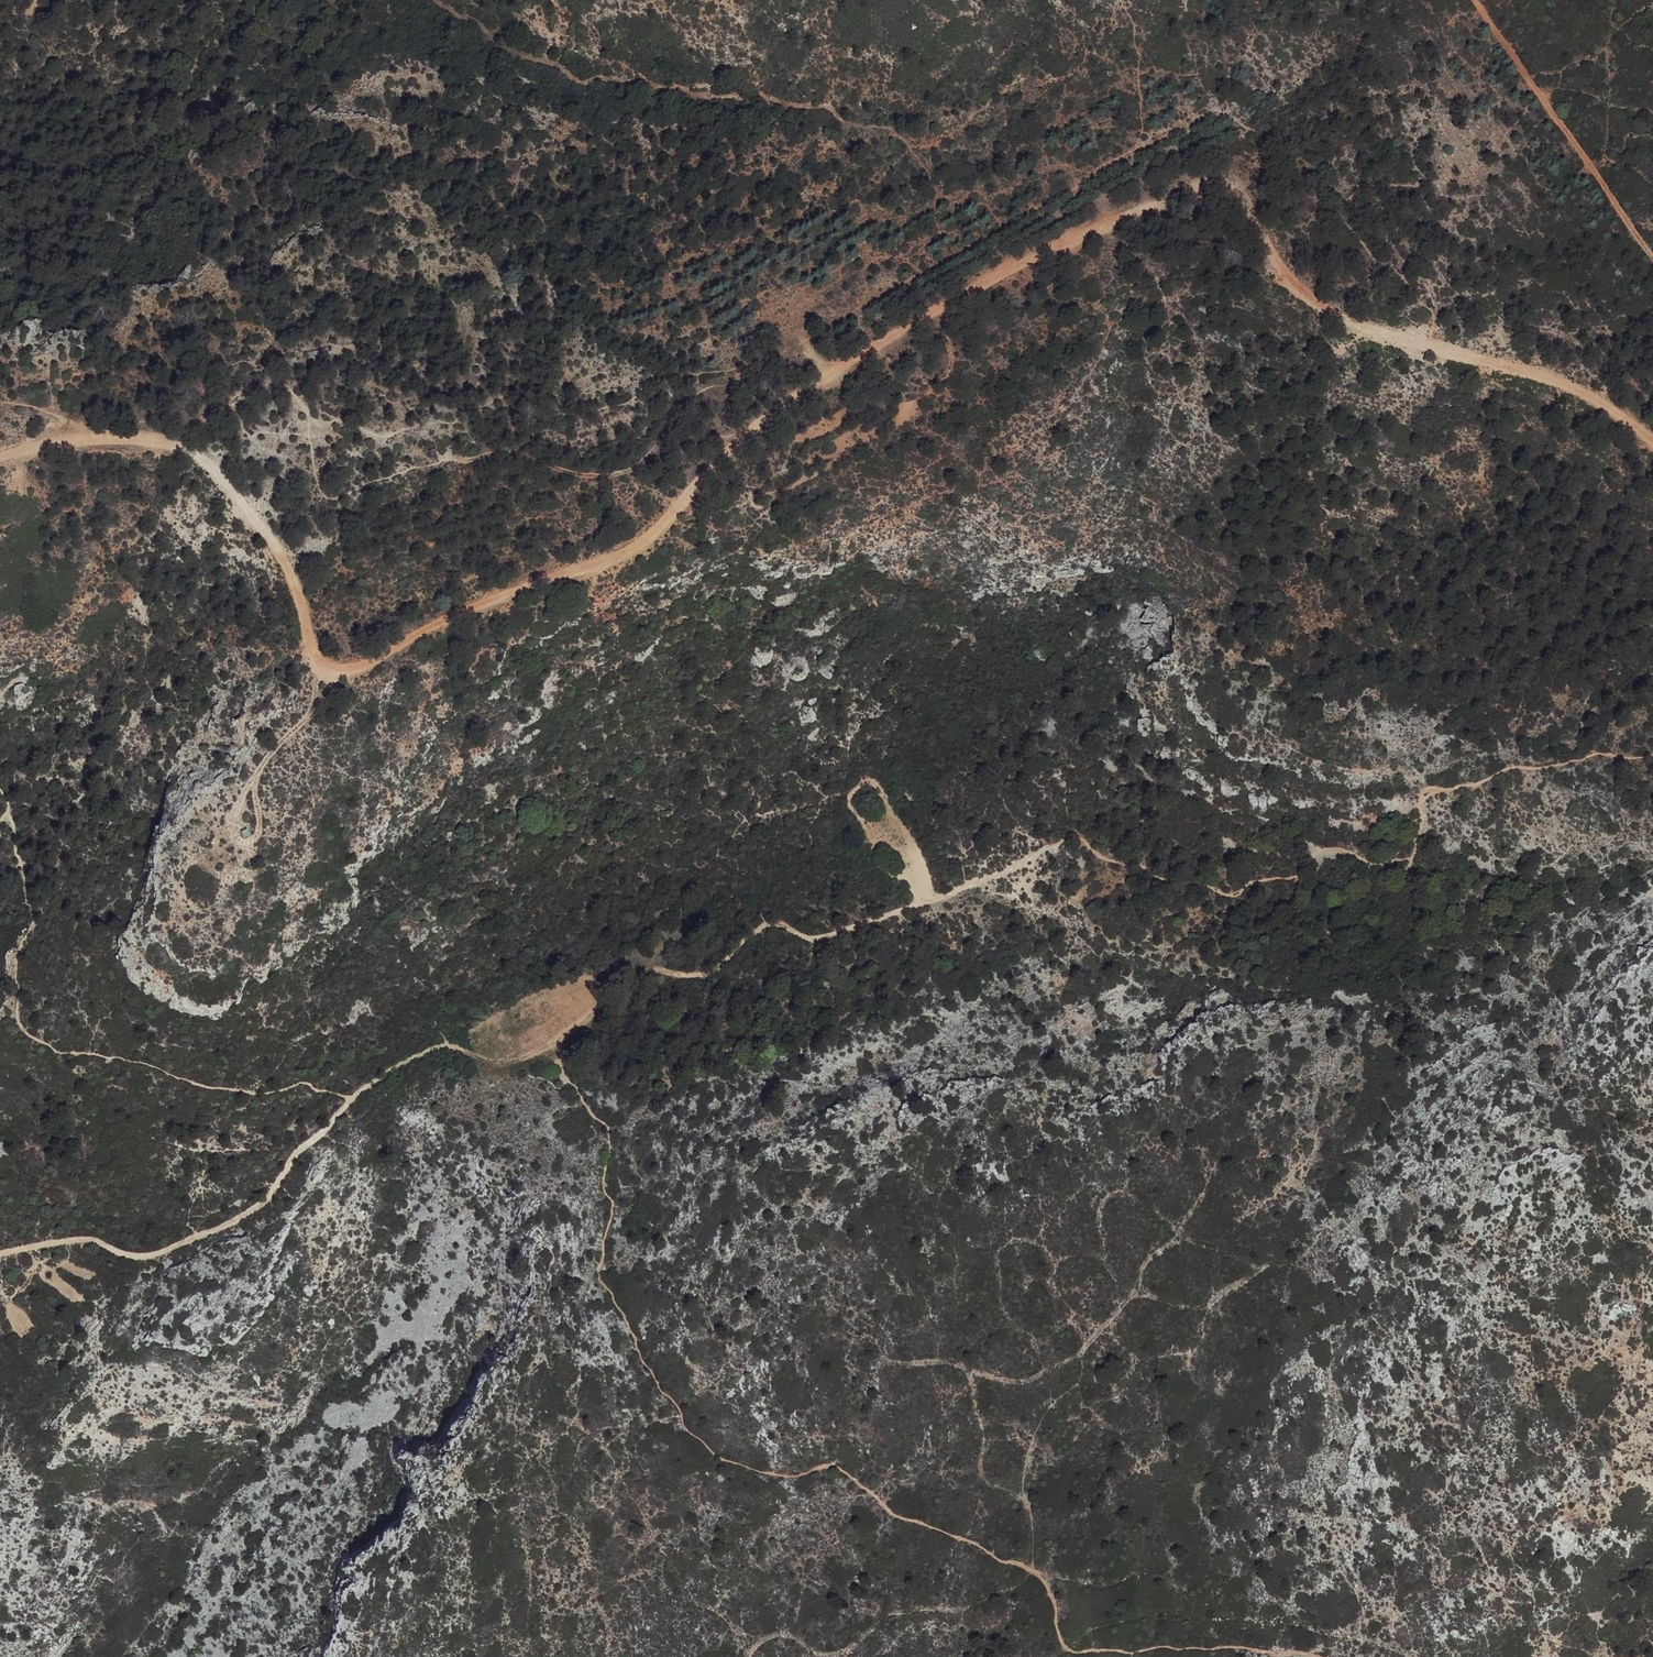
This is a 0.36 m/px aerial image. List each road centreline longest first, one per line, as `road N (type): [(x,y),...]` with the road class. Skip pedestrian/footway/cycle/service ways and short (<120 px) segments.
road 1 (track): [(1652,443),(1568,384),(1313,306),(1279,267),(1241,195),(1215,184),(1084,230),(811,379),(609,559),(495,596),(345,665),(312,657),(291,578),(226,480),(180,444),(123,439),(0,456)]
road 2 (track): [(551,1047),(487,1060),(450,1044),(395,1067),(352,1098),(294,1156),(280,1186),(248,1214),(166,1249),(128,1257),(98,1241),(73,1239),(0,1252)]
road 3 (track): [(1053,846),(990,882),(850,929),(812,938),(773,923),(743,941),(717,971),(643,973),(551,1047)]

